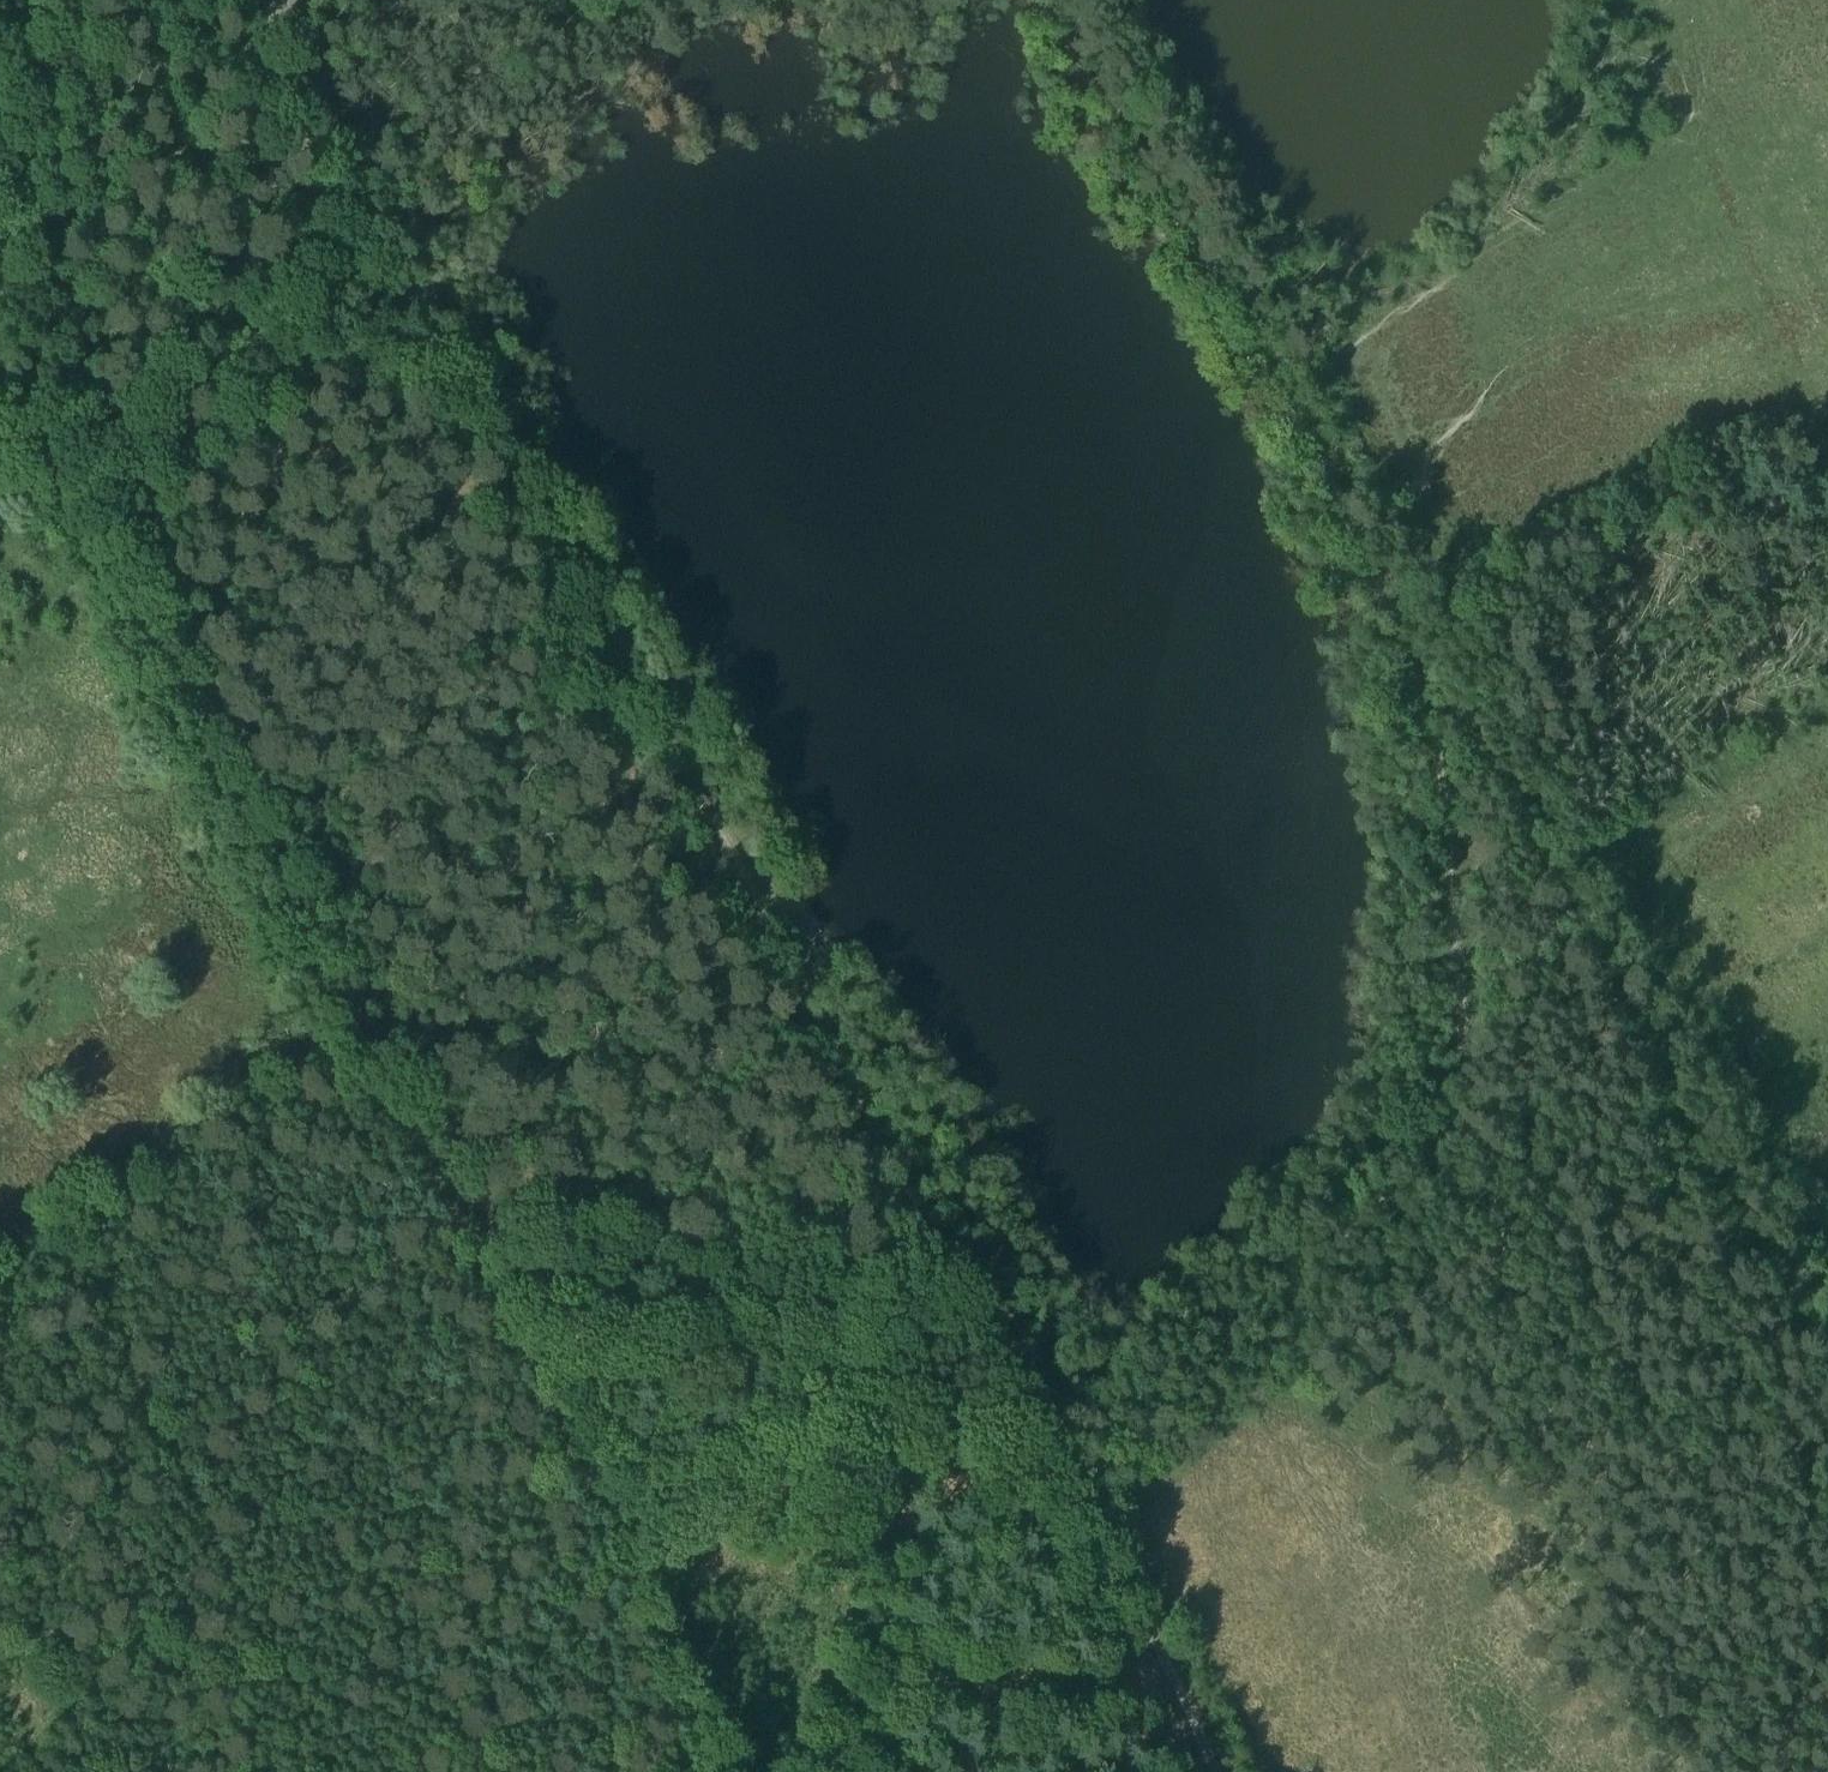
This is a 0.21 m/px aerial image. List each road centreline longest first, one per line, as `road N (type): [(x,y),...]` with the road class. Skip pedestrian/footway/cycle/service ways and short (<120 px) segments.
road 1 (track): [(1045,0),(1239,305),(1356,516),(1440,736),(1454,801),(1467,1058),(1450,1124),(1296,1296),(1206,1416),(1156,1441),(1099,1425),(1061,1402),(1025,1405)]
road 2 (track): [(1025,1405),(274,0)]
road 3 (track): [(757,1771),(0,377)]
road 4 (track): [(1025,1405),(1227,1771)]

